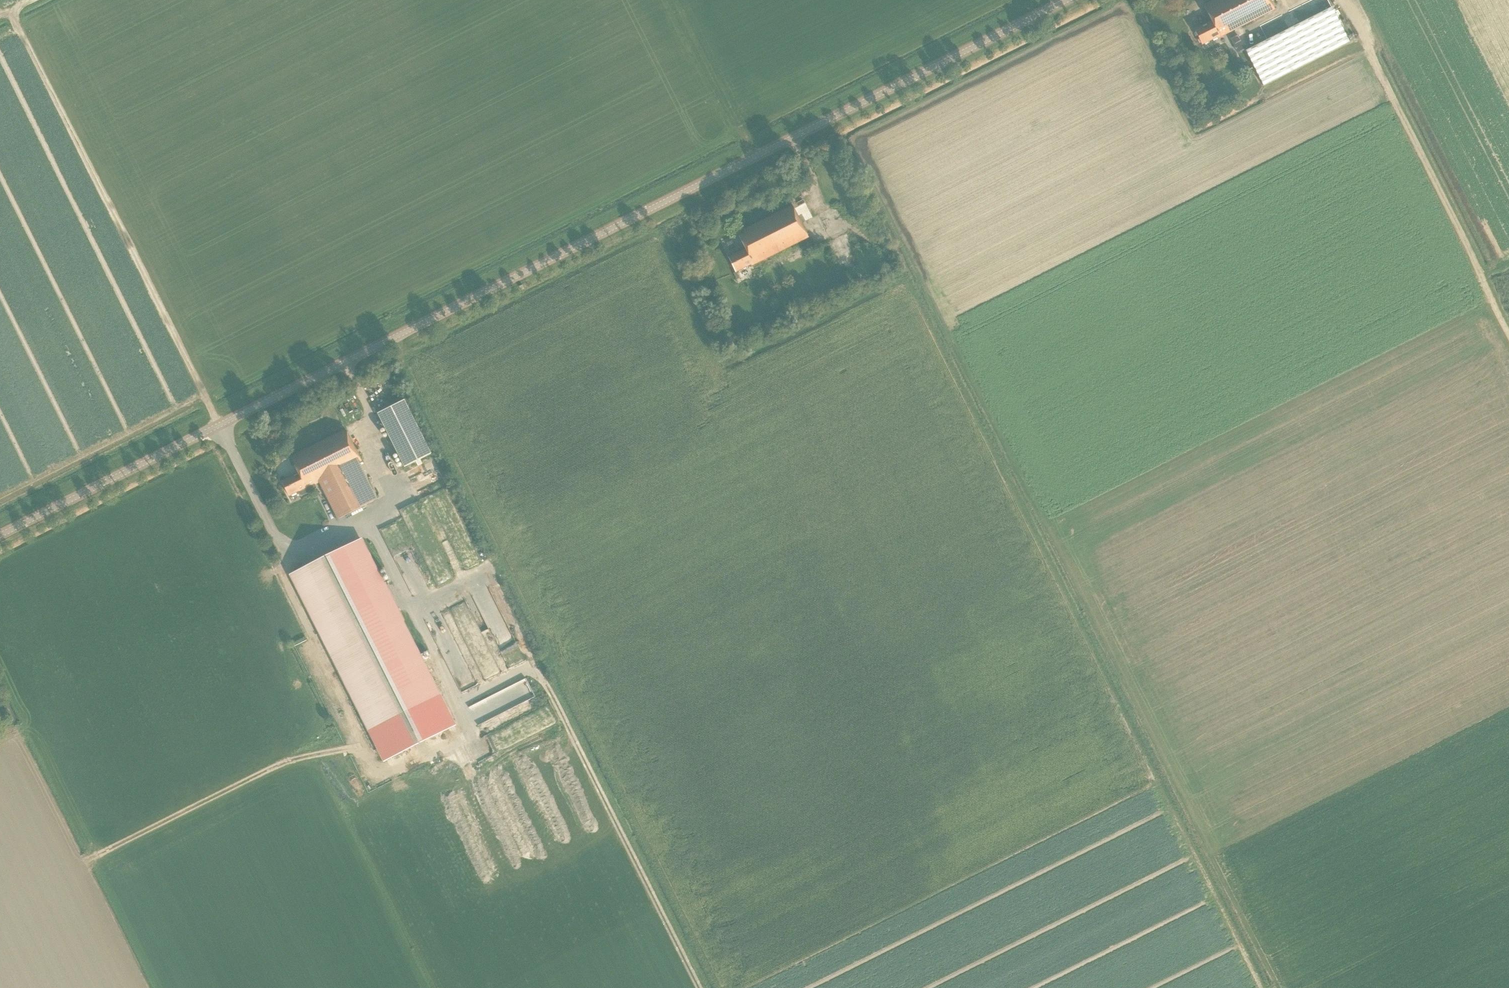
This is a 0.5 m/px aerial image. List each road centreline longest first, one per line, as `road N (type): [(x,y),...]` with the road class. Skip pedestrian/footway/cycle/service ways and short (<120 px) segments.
road 1 (unclassified): [(0,533),(1066,0)]

